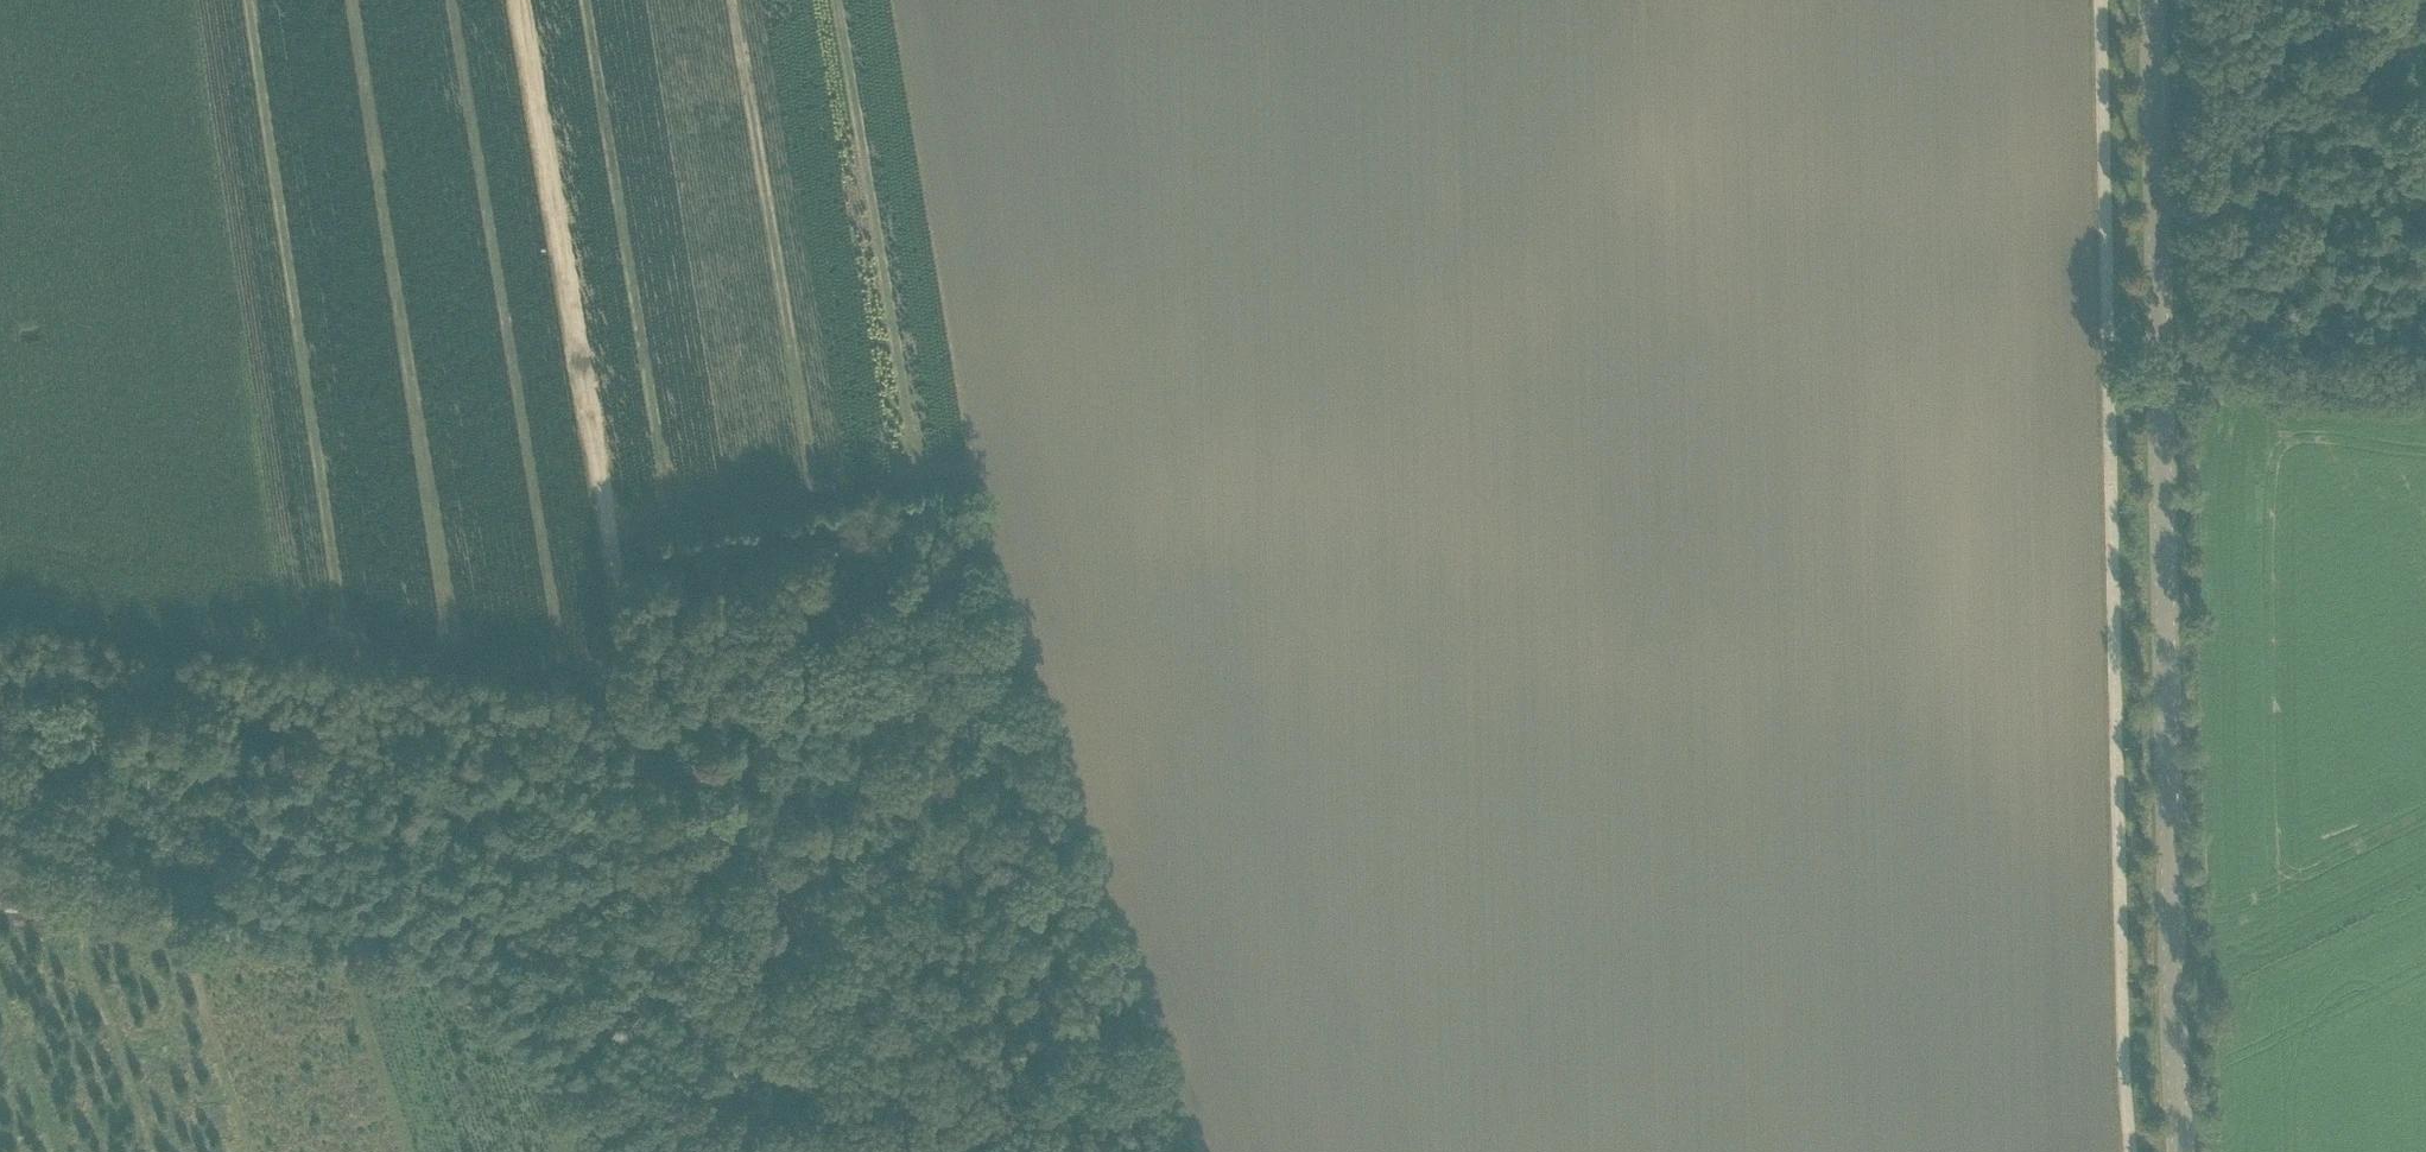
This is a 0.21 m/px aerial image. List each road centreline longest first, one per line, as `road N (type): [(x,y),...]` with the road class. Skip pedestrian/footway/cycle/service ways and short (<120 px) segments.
road 1 (track): [(517,0),(699,1020),(735,1151)]
road 2 (tertiary): [(2184,1151),(2157,0)]
road 3 (track): [(610,1151),(490,1017),(425,977),(204,934),(0,860)]

